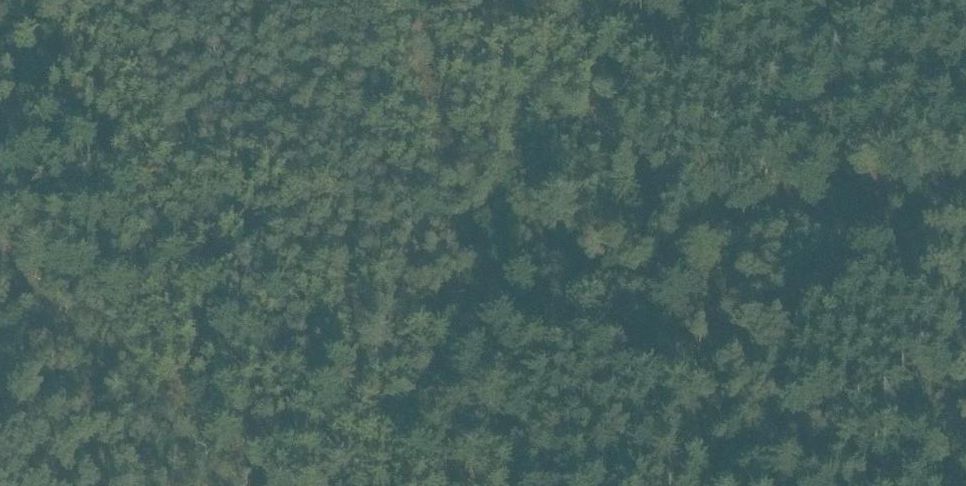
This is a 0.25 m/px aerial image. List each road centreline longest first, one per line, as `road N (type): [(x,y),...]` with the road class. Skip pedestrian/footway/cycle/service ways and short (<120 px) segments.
road 1 (track): [(0,289),(200,485)]

